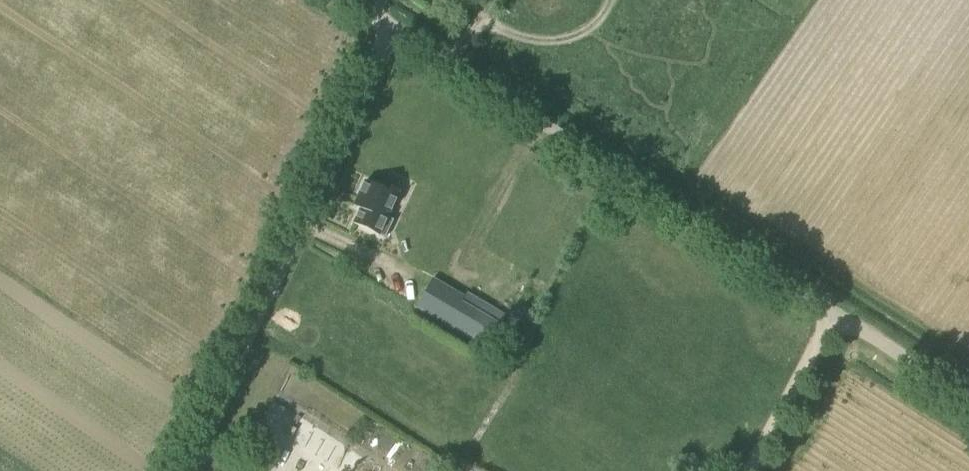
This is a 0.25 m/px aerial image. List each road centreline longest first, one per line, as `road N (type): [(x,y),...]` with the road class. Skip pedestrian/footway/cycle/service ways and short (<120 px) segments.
road 1 (unclassified): [(384,27),(837,331)]
road 2 (unclassified): [(181,470),(384,27)]
road 3 (unclassified): [(837,331),(761,470)]
road 4 (unclassified): [(968,412),(837,331)]

